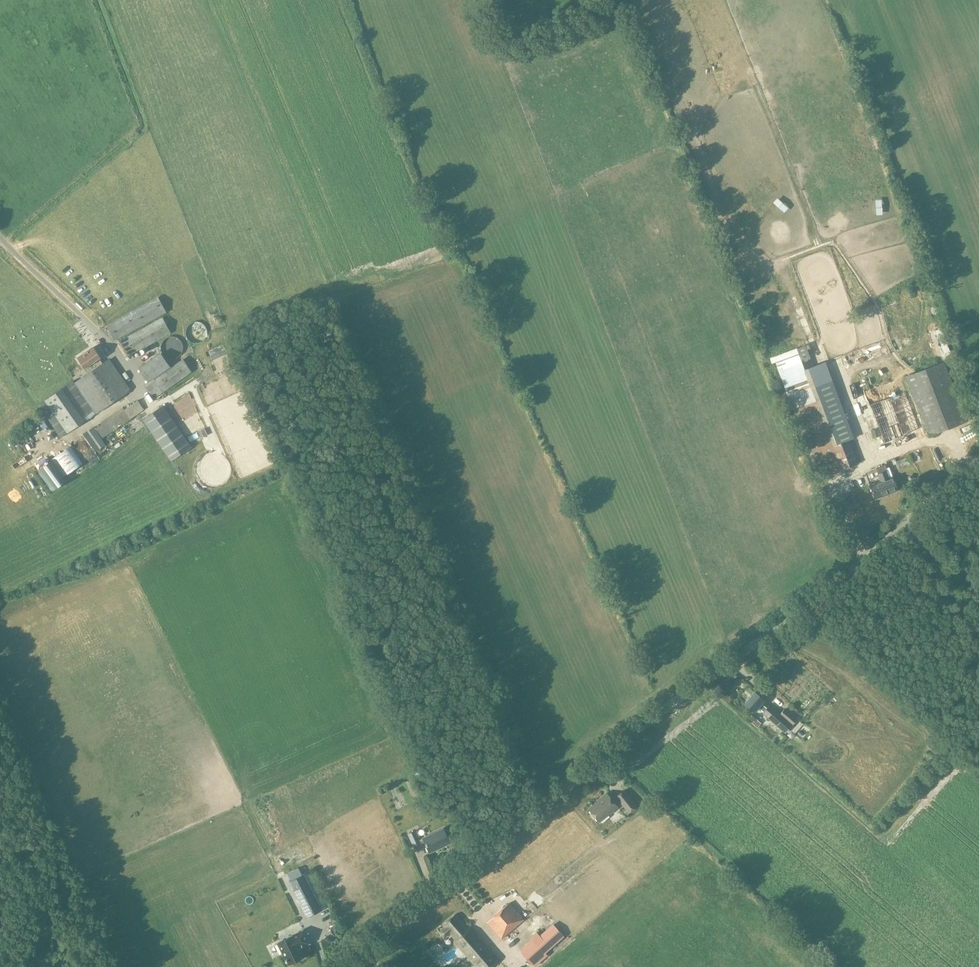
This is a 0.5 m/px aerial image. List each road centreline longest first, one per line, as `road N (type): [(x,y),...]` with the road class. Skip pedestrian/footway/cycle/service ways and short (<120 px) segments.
road 1 (unclassified): [(350,966),(563,790),(829,591),(978,461)]

